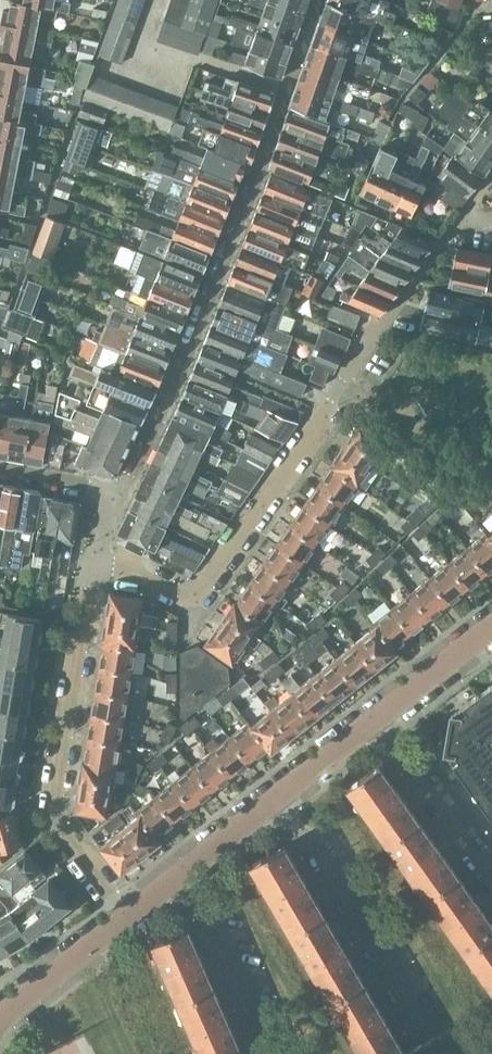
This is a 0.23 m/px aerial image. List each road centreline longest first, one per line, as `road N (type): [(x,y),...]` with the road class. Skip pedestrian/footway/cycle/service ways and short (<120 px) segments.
road 1 (residential): [(318,0),(122,497)]
road 2 (residential): [(93,559),(186,598),(200,592),(415,278)]
road 3 (residential): [(93,559),(59,820),(126,917)]
road 4 (residential): [(437,1053),(313,840),(272,800)]
road 5 (residential): [(270,1053),(218,929),(180,875)]
road 6 (residential): [(491,877),(415,767),(368,724)]
road 7 (residential): [(0,1022),(126,917)]
road 8 (residential): [(368,724),(491,626)]
road 9 (residential): [(122,497),(0,470)]
road 10 (residential): [(272,800),(368,724)]

